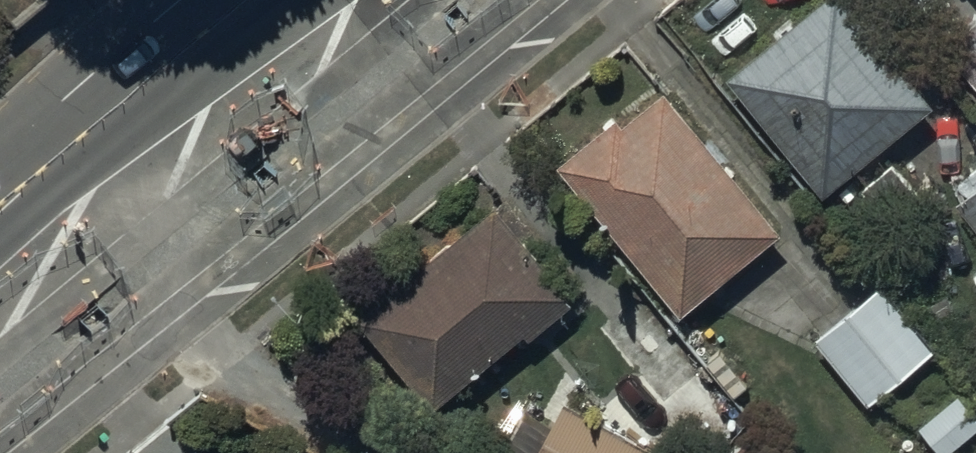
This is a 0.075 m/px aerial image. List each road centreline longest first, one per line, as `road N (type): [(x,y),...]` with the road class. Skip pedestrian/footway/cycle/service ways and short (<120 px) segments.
road 1 (primary): [(478,0),(104,301),(0,356)]
road 2 (primary): [(0,235),(247,0)]

